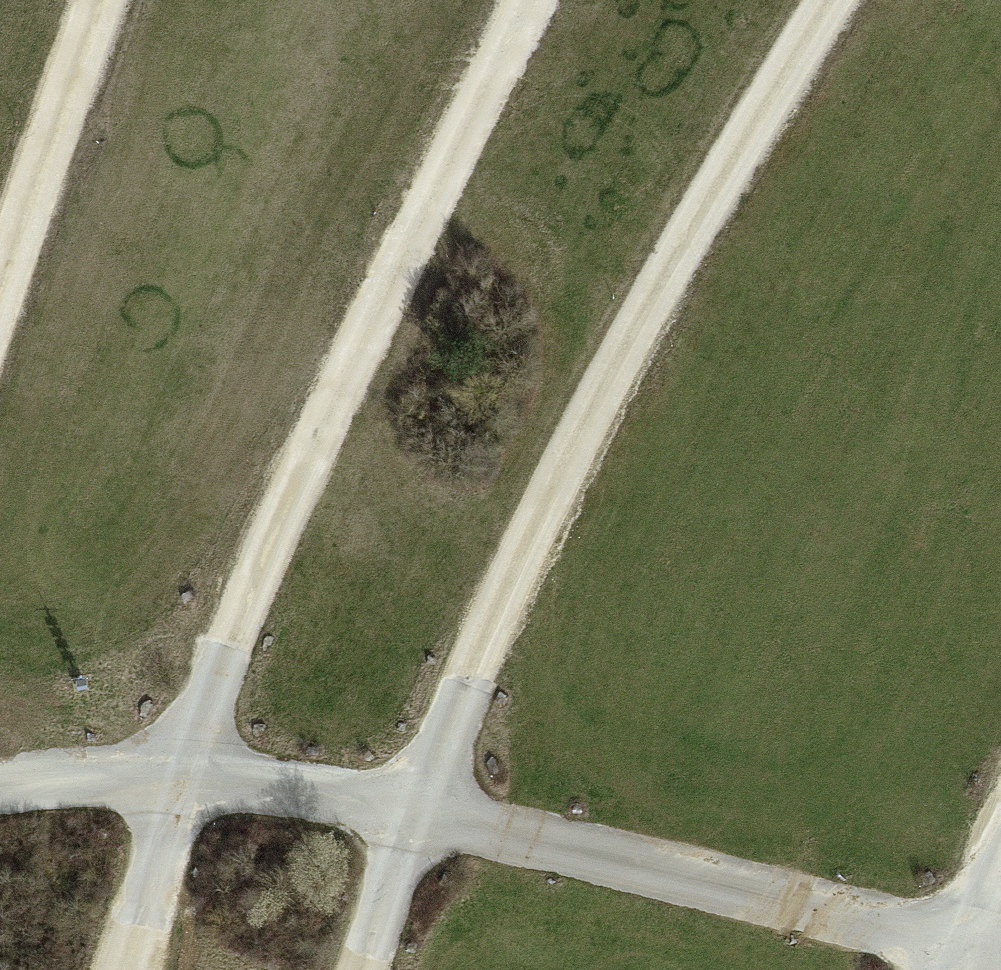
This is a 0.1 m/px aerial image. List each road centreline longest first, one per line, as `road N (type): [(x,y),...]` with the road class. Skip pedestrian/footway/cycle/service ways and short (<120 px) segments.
road 1 (track): [(355,969),(555,481),(666,272),(831,0)]
road 2 (track): [(130,969),(176,782),(296,493),(550,0)]
road 3 (track): [(0,790),(176,782),(320,802),(1000,952)]
road 4 (track): [(0,291),(101,0)]
road 5 (track): [(958,969),(1000,857)]

